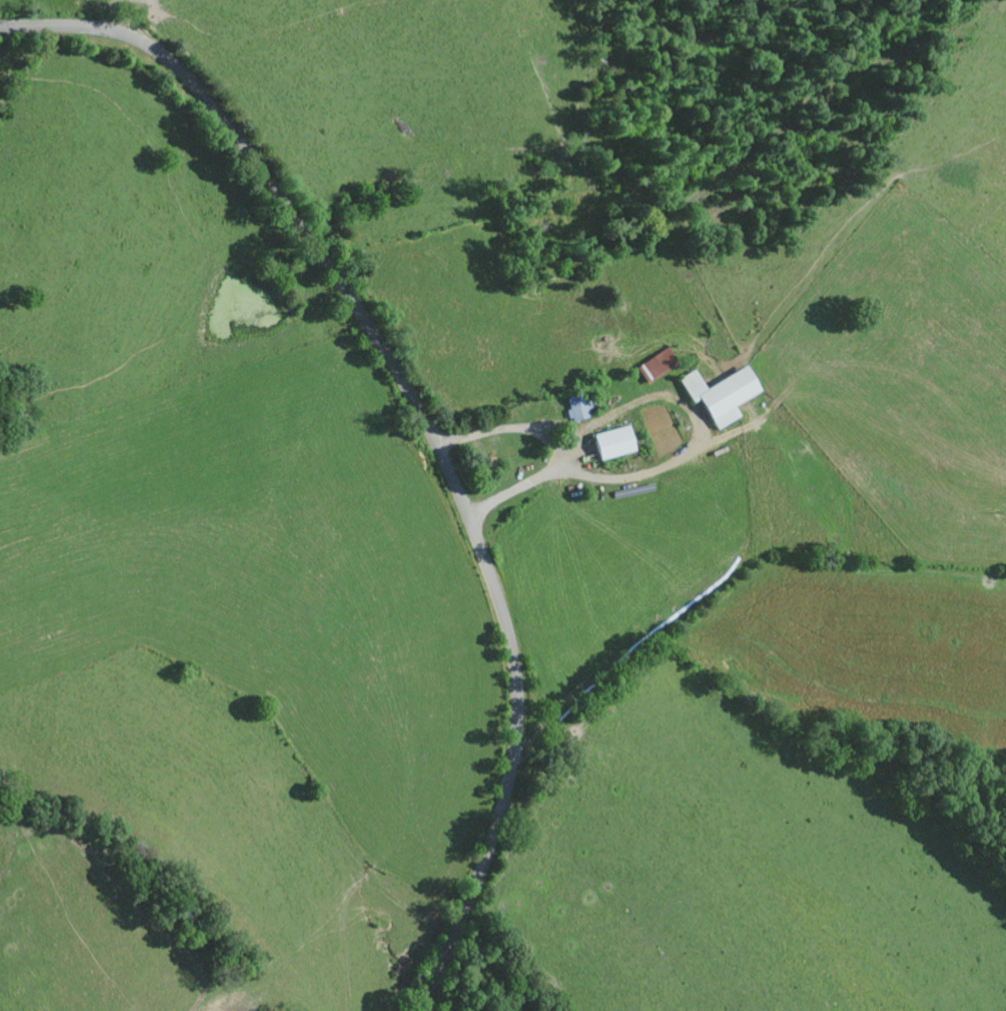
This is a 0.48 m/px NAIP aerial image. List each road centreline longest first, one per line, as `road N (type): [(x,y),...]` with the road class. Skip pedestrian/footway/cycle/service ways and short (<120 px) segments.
road 1 (residential): [(419,1010),(484,874),(518,732),(510,629),(472,524),(364,313),(203,92),(158,51),(119,33),(0,26)]

